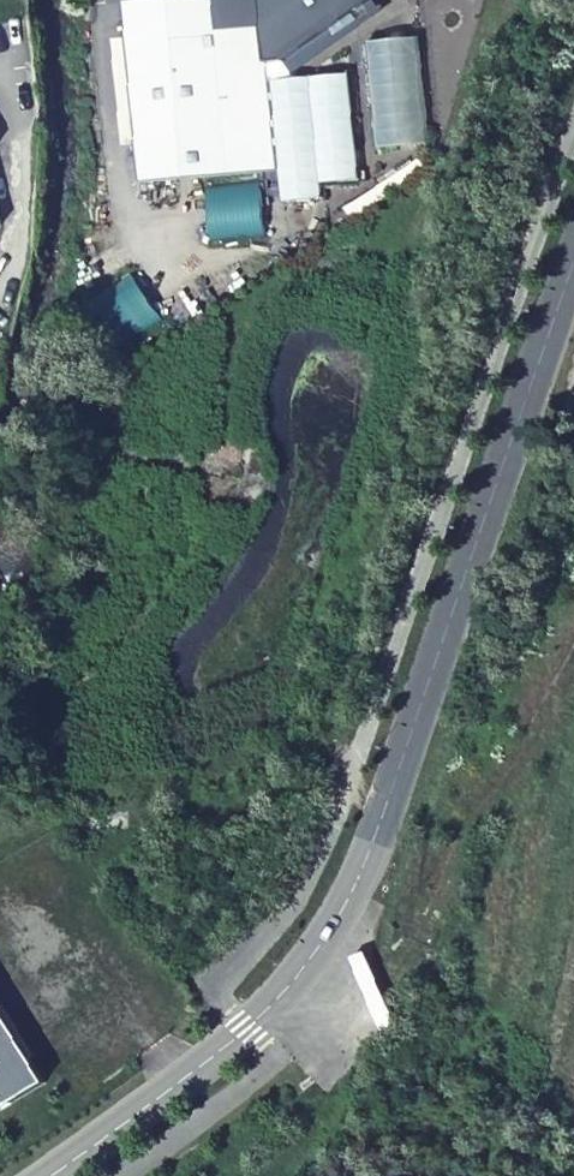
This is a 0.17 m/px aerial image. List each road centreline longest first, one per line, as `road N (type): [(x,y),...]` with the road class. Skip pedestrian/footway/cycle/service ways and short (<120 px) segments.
road 1 (residential): [(47,1175),(245,1029),(310,963),(353,892),(573,252)]

